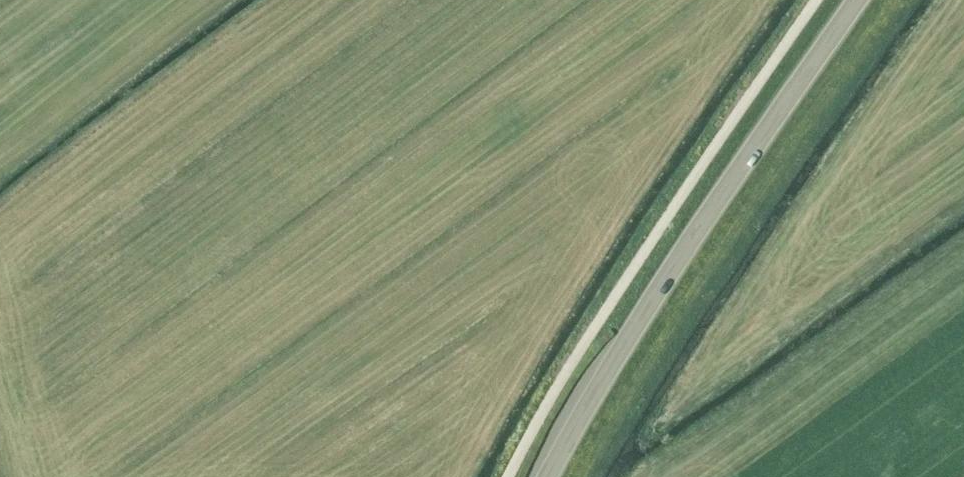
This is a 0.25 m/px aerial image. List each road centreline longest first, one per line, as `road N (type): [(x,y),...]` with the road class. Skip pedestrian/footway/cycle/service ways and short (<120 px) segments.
road 1 (secondary): [(547,476),(652,298),(856,0)]

